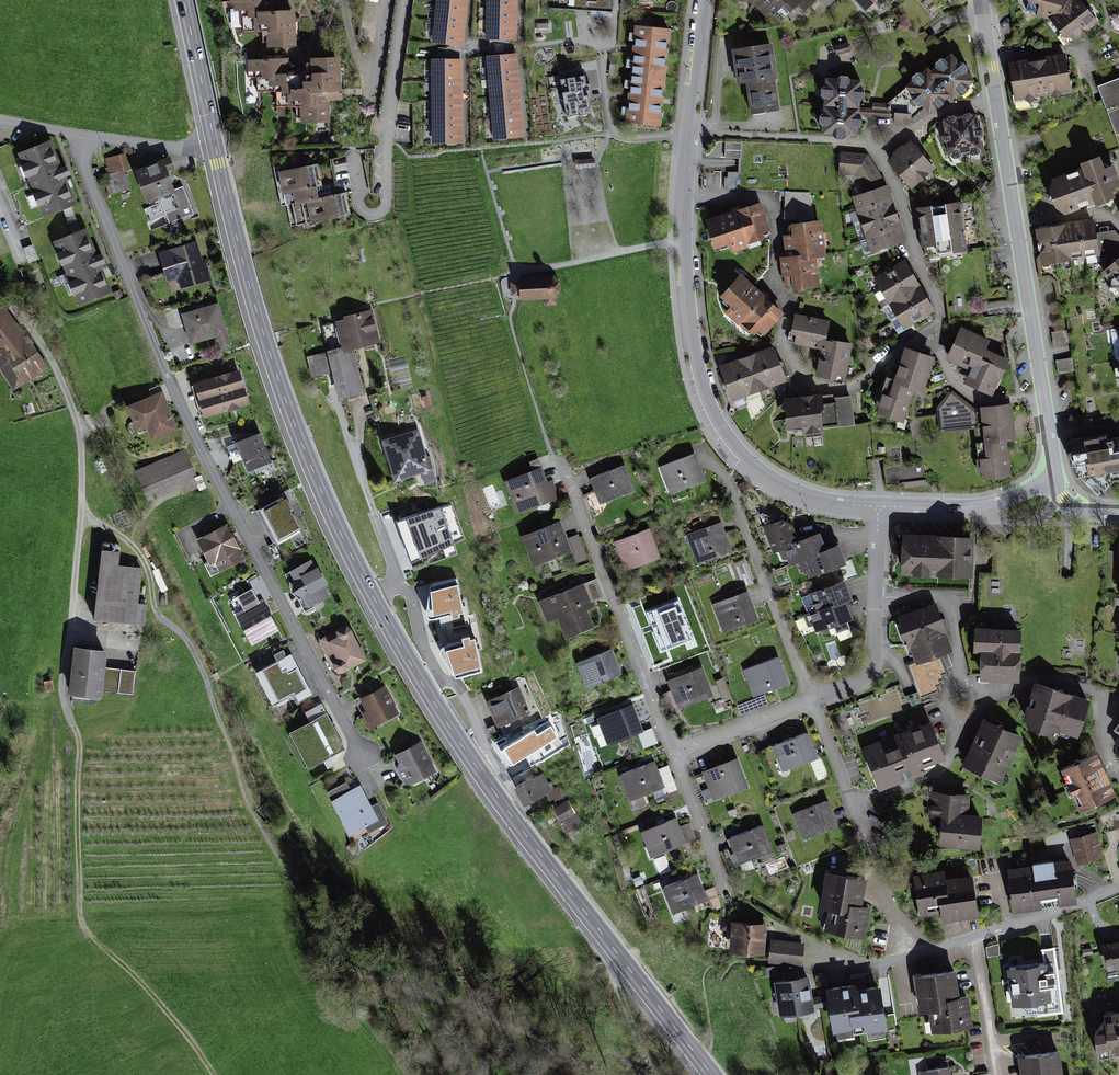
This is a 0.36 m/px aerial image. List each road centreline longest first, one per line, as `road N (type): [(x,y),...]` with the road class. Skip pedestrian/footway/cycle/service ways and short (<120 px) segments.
road 1 (secondary): [(711,1074),(522,832),(374,603),(270,356),(216,149)]
road 2 (track): [(210,1074),(138,981),(85,930),(80,914),(78,747),(61,694),(82,501),(79,431),(54,363),(8,296)]
road 3 (residential): [(216,149),(72,136),(171,389),(363,766)]
road 4 (residential): [(683,193),(693,358),(726,439),(756,471),(795,492),(881,506)]
road 5 (residential): [(935,342),(906,345),(841,392),(819,389),(784,349),(776,208),(767,198),(683,193)]
road 6 (residential): [(558,464),(674,757)]
road 7 (residential): [(407,0),(383,212),(361,211),(352,158)]
road 8 (residential): [(715,469),(738,499),(812,703)]
road 9 (residential): [(878,152),(942,318),(935,342)]
road 10 (residential): [(689,134),(842,141),(878,152)]
road 11 (residential): [(881,506),(976,508),(1055,479)]
road 12 (residential): [(1042,395),(1016,225)]
road 13 (residential): [(909,956),(850,803)]
road 14 (residential): [(909,956),(870,964),(826,956),(807,936),(767,918)]
road 15 (secondary): [(216,149),(181,0)]
road 16 (residential): [(1118,889),(973,936)]
road 17 (residential): [(674,757),(726,898)]
road 18 (residential): [(879,597),(941,602),(963,687)]
road 19 (residential): [(966,723),(942,769),(850,803)]
road 20 (residential): [(812,703),(674,757)]
road 21 (residential): [(879,597),(875,658),(864,678),(812,703)]
road 22 (residential): [(976,694),(1050,679),(1110,704)]
road 23 (residential): [(973,936),(995,1074)]
road 24 (residential): [(935,342),(953,380),(981,400),(1042,395)]
road 25 (residential): [(703,0),(689,134)]
road 26 (residential): [(878,152),(946,110),(997,104)]
road 27 (track): [(654,1074),(614,975),(617,955)]
road 28 (residential): [(1016,225),(997,104)]

